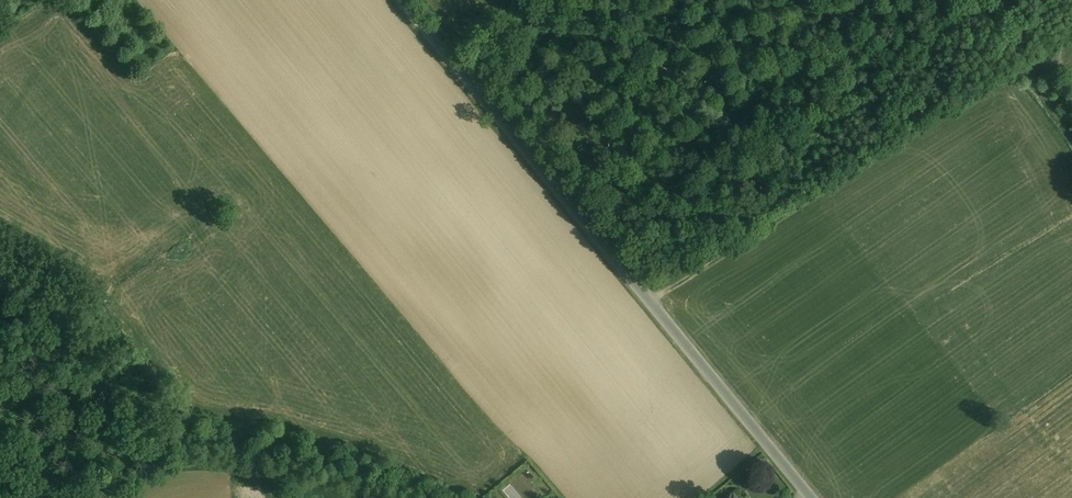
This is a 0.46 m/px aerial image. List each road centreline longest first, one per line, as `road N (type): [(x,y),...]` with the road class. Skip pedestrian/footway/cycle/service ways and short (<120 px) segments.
road 1 (unclassified): [(811,497),(403,0)]
road 2 (track): [(649,301),(1071,39)]

